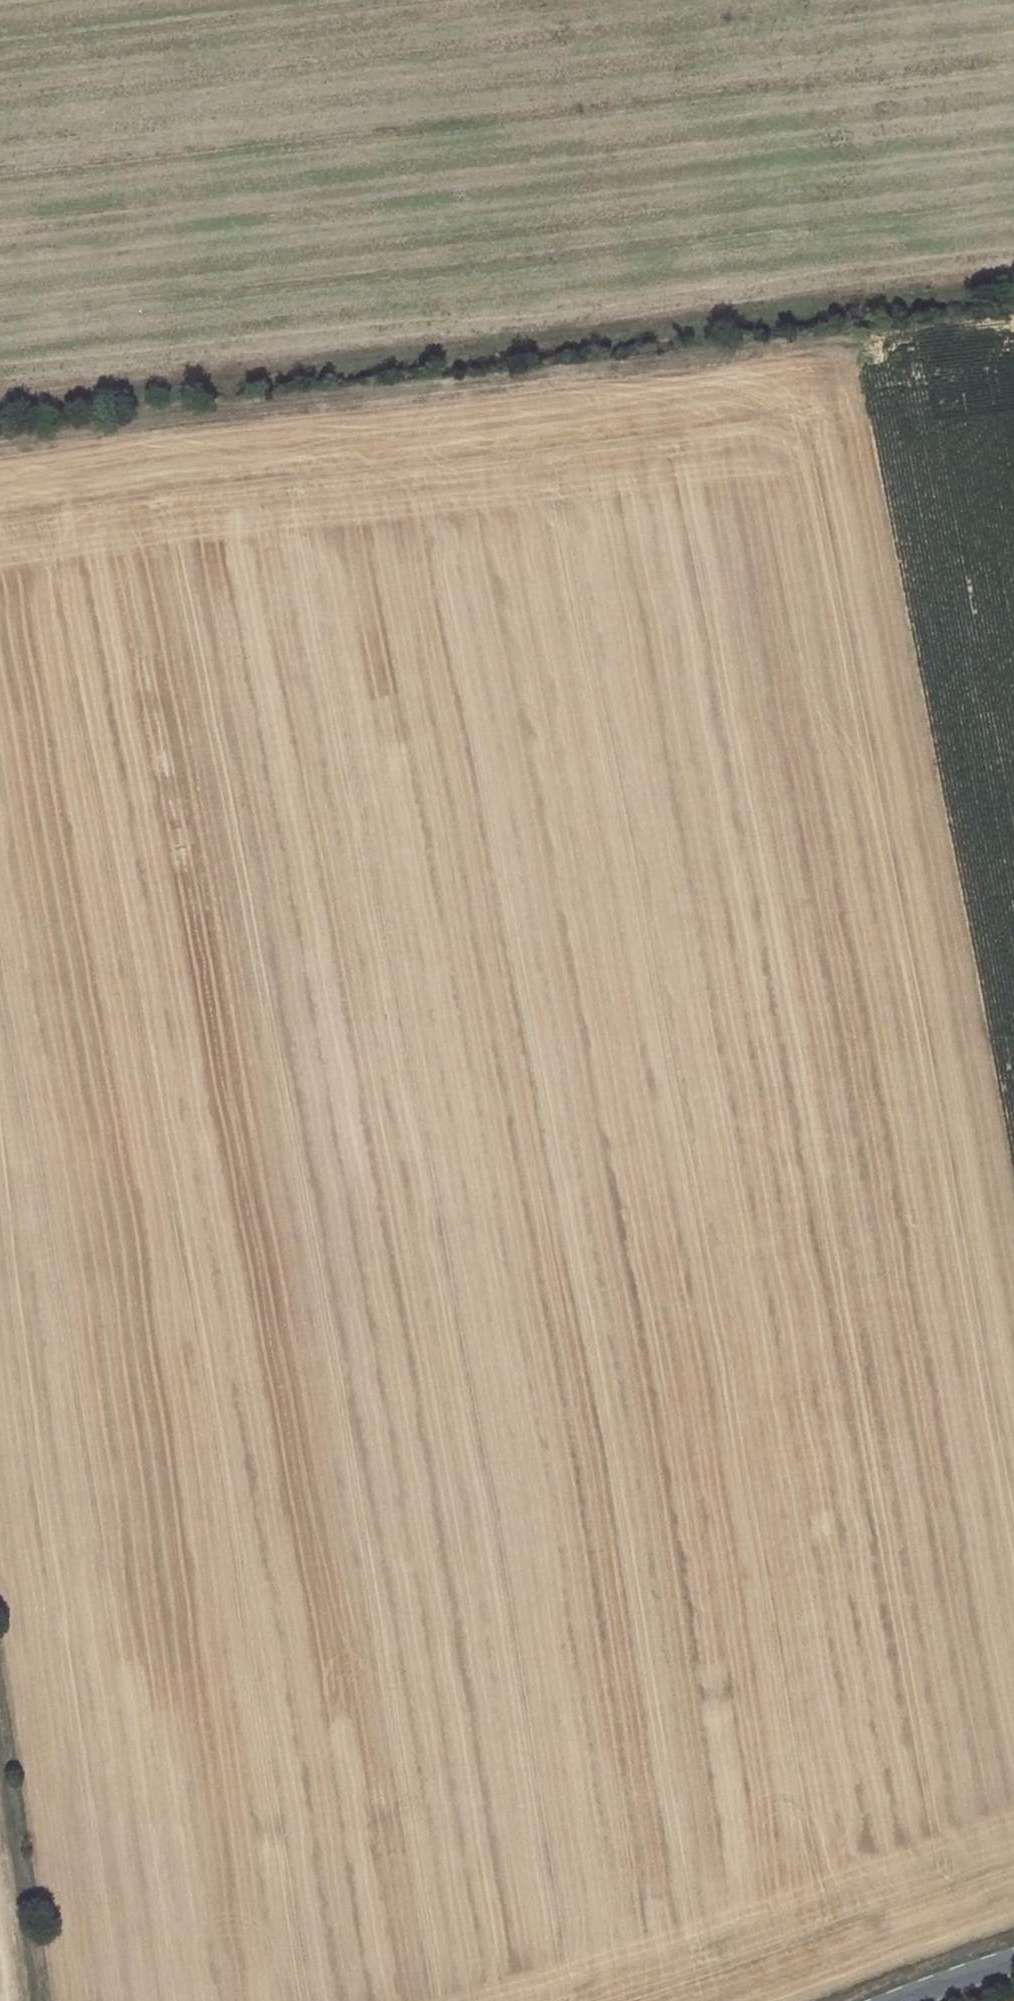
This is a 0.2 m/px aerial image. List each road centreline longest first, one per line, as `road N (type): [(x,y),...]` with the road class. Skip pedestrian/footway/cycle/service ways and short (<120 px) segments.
road 1 (track): [(0,414),(1013,291)]
road 2 (unclassified): [(1013,1965),(898,2000)]

